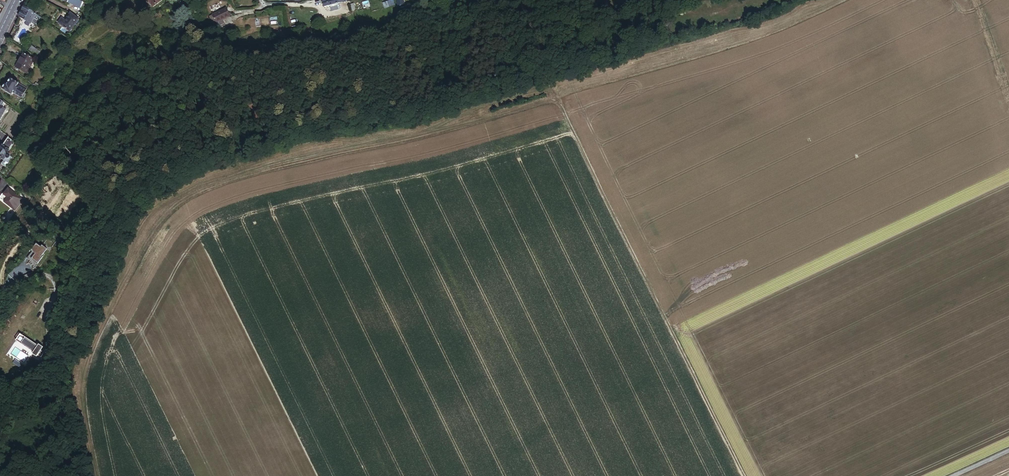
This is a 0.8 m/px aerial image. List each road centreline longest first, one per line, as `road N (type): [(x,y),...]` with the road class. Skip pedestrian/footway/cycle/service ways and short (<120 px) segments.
road 1 (track): [(743,475),(544,82)]

